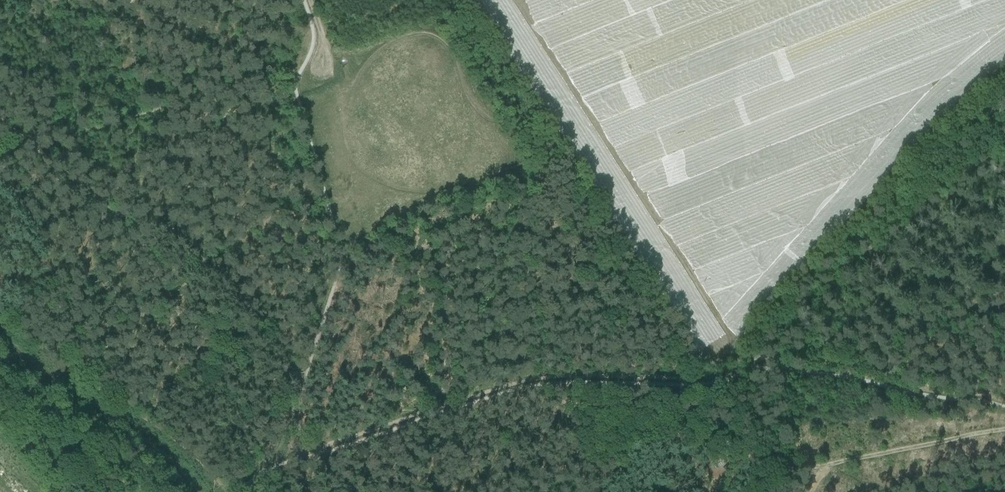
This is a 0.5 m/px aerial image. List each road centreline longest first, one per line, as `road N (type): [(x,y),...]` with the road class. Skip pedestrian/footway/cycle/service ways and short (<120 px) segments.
road 1 (track): [(286,445),(562,377),(689,375),(731,364)]
road 2 (track): [(1004,67),(885,186),(884,227),(709,370)]
road 3 (track): [(301,0),(311,58),(34,151)]
road 4 (track): [(731,364),(1004,311)]
road 5 (track): [(1001,430),(777,478)]

